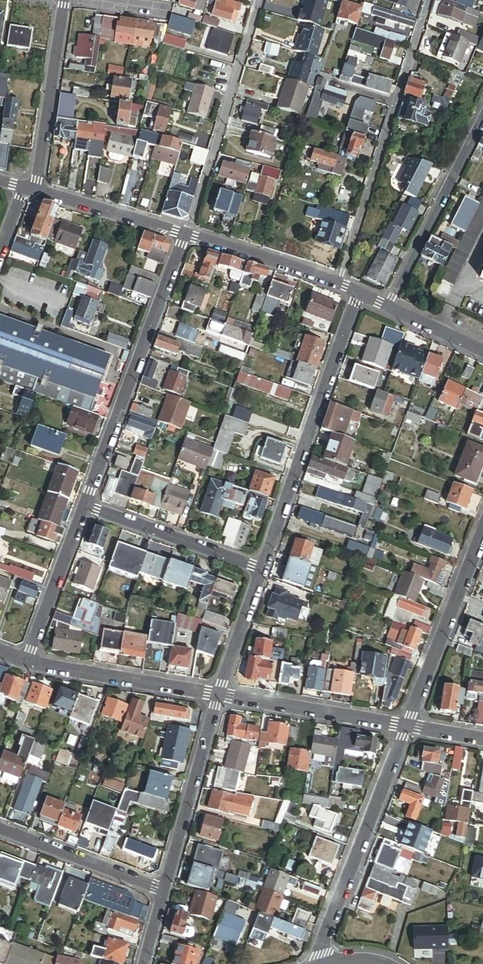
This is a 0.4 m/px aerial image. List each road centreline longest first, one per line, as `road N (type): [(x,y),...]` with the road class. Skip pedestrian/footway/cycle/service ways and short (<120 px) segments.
road 1 (residential): [(358,292),(262,569)]
road 2 (residential): [(85,508),(185,235)]
road 3 (residential): [(408,726),(317,963)]
road 4 (residential): [(185,235),(258,0)]
road 5 (residential): [(386,306),(482,119)]
road 6 (residential): [(482,533),(408,726)]
road 7 (residential): [(218,696),(163,889)]
road 8 (residential): [(64,0),(35,192)]
road 9 (residential): [(408,726),(218,696)]
road 10 (residential): [(218,696),(29,662)]
road 11 (residential): [(339,283),(396,104)]
road 12 (residential): [(85,508),(262,569)]
road 13 (residential): [(0,828),(163,889)]
road 14 (residential): [(29,662),(85,508)]
road 15 (residential): [(185,235),(339,283)]
road 16 (residential): [(35,192),(185,235)]
road 17 (residential): [(262,569),(218,696)]

